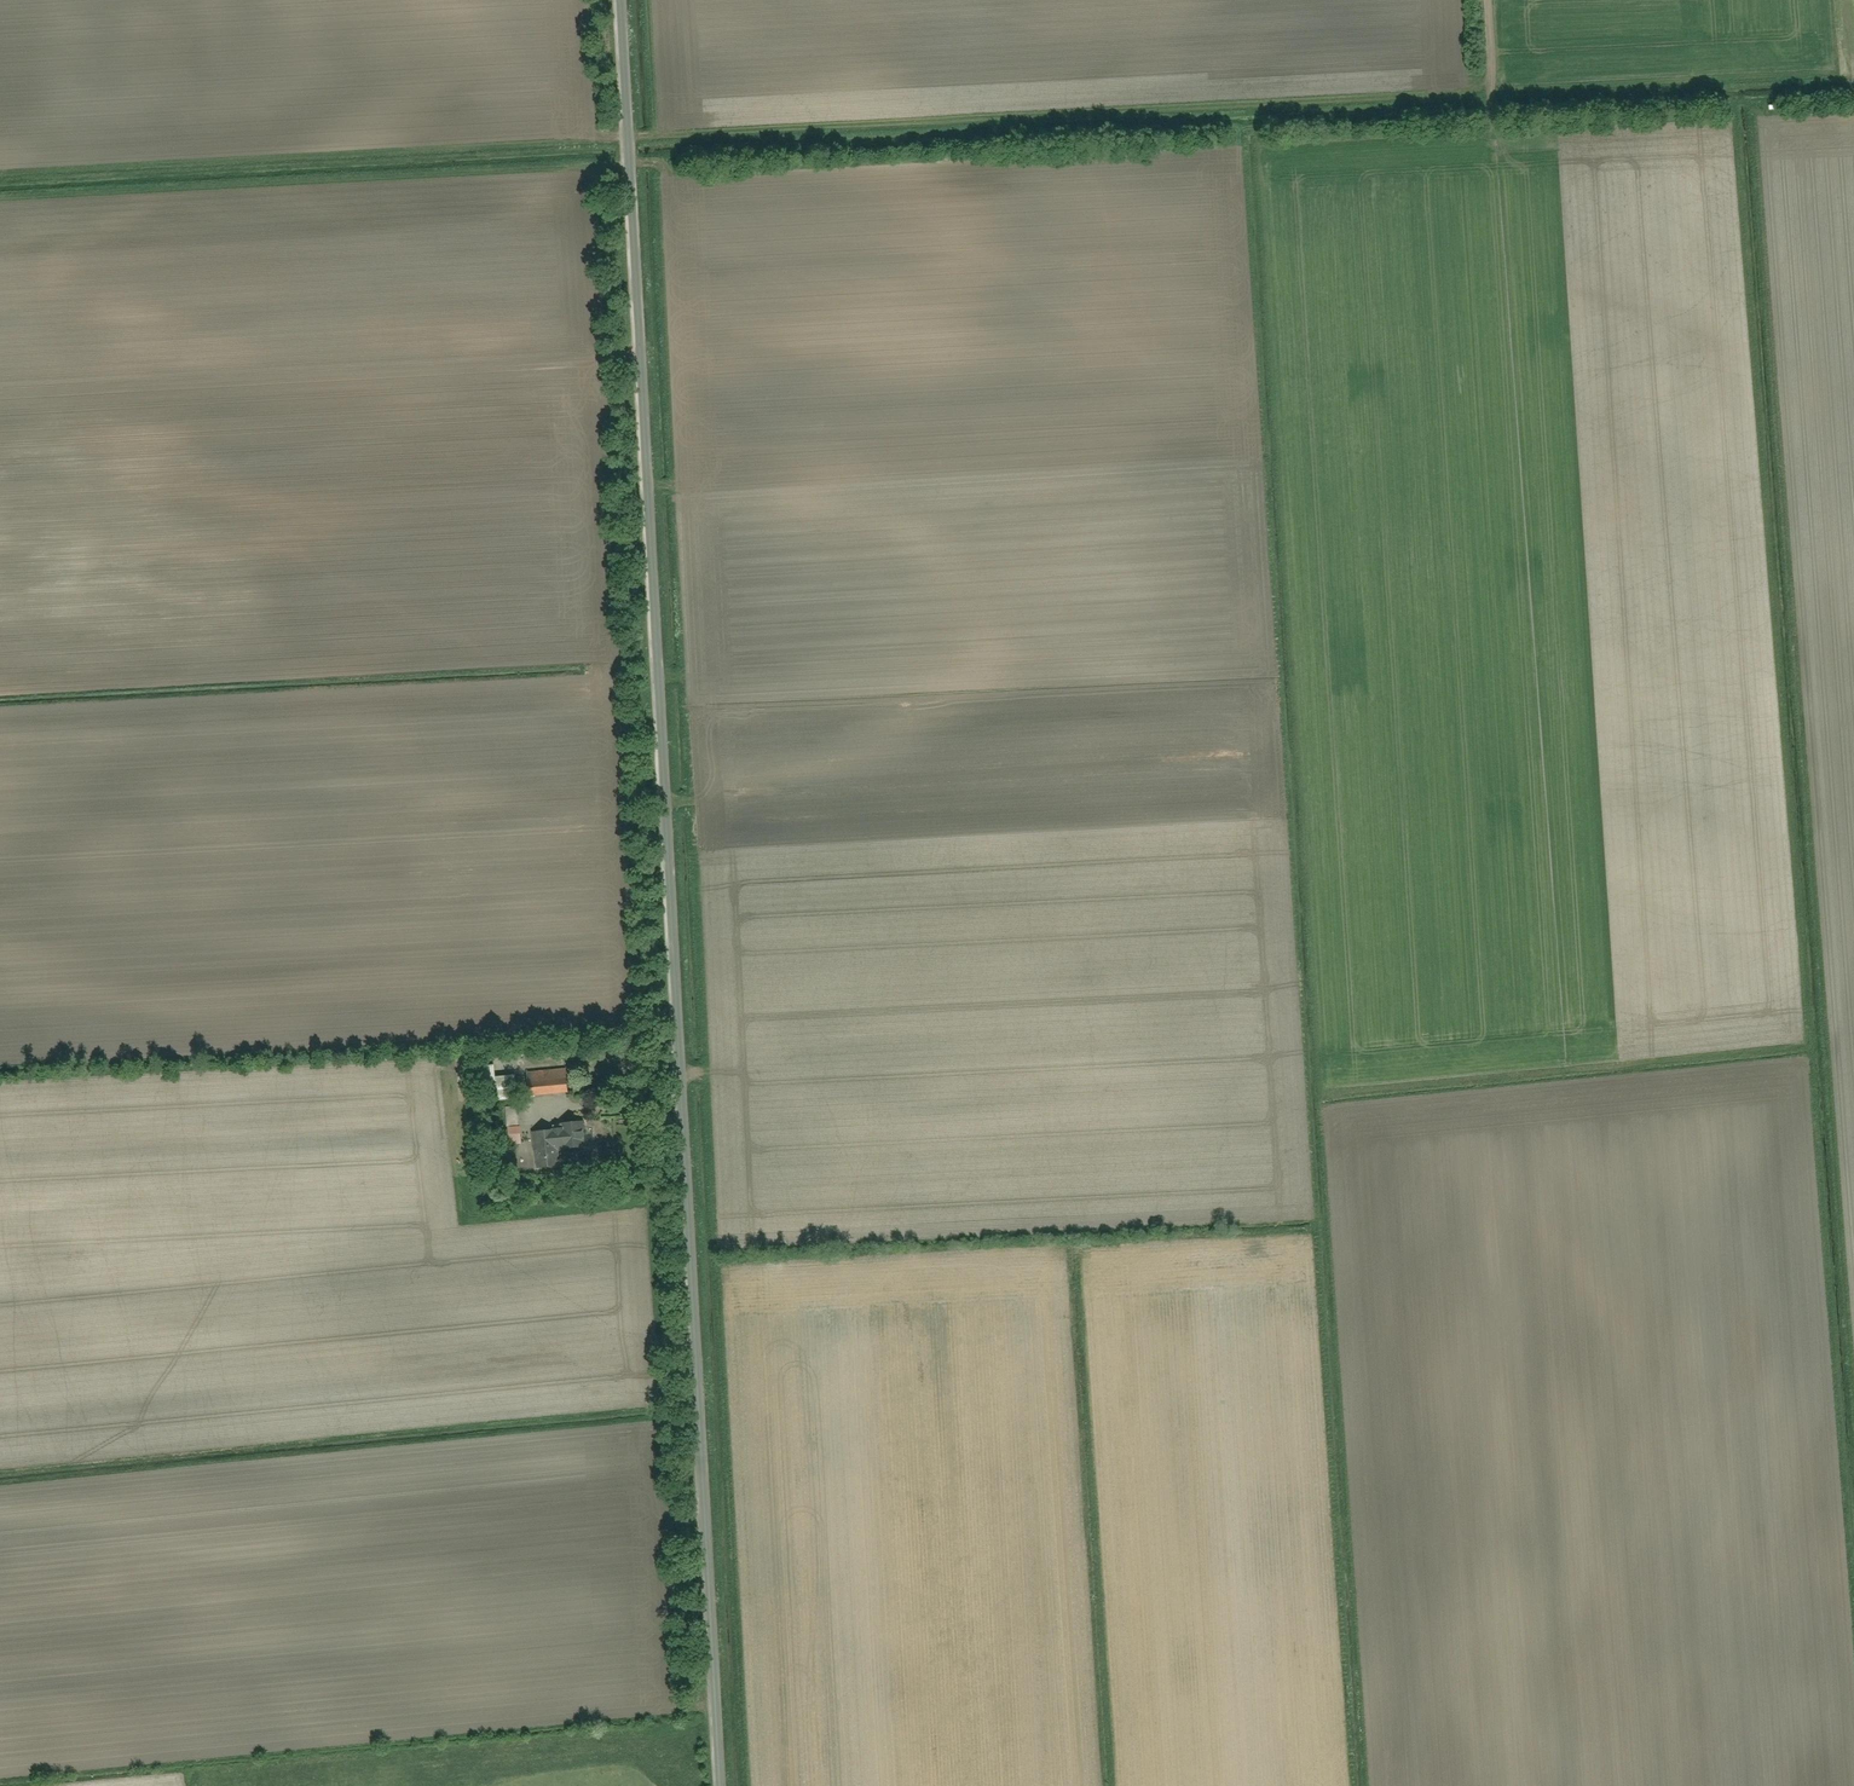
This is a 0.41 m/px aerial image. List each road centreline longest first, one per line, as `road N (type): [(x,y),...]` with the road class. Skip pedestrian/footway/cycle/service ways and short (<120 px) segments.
road 1 (unclassified): [(619,0),(717,1785)]

